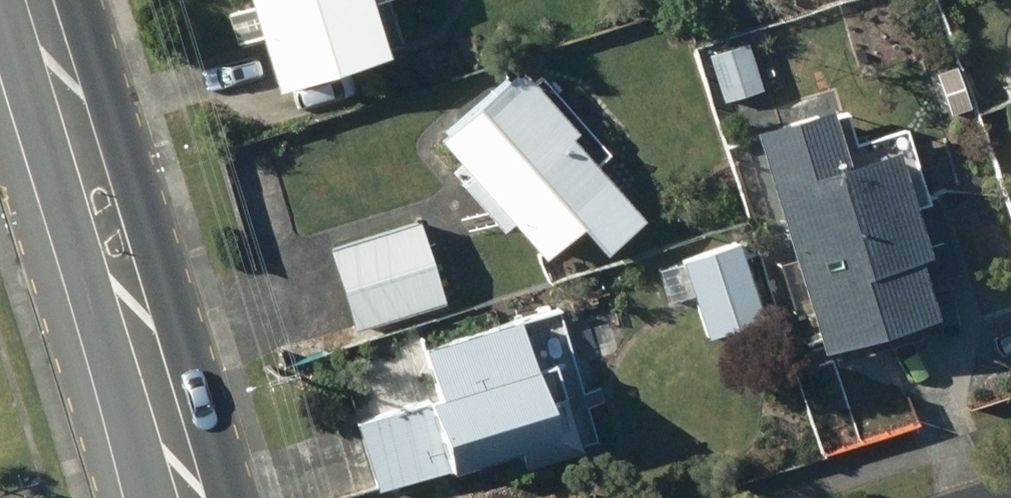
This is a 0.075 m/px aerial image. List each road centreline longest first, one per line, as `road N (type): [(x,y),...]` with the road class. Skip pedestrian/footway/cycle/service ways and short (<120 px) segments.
road 1 (secondary): [(0,54),(136,497)]

